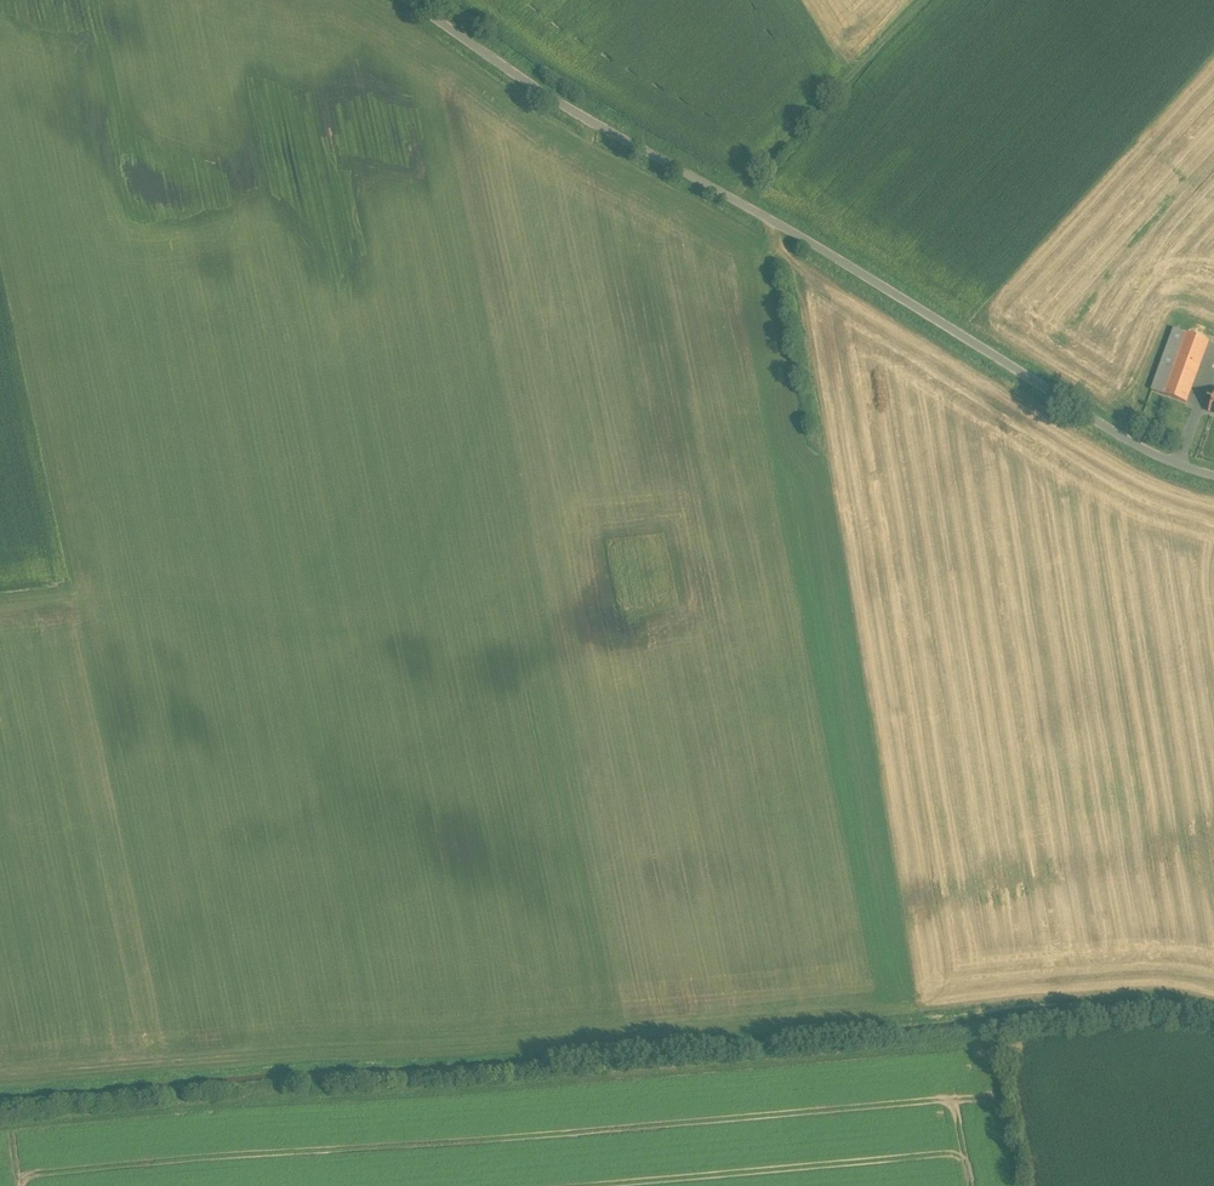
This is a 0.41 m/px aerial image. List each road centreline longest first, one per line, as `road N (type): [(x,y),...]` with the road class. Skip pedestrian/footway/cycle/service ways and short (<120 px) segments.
road 1 (unclassified): [(1213,478),(1153,456),(549,96),(415,0)]
road 2 (track): [(734,200),(926,0)]

